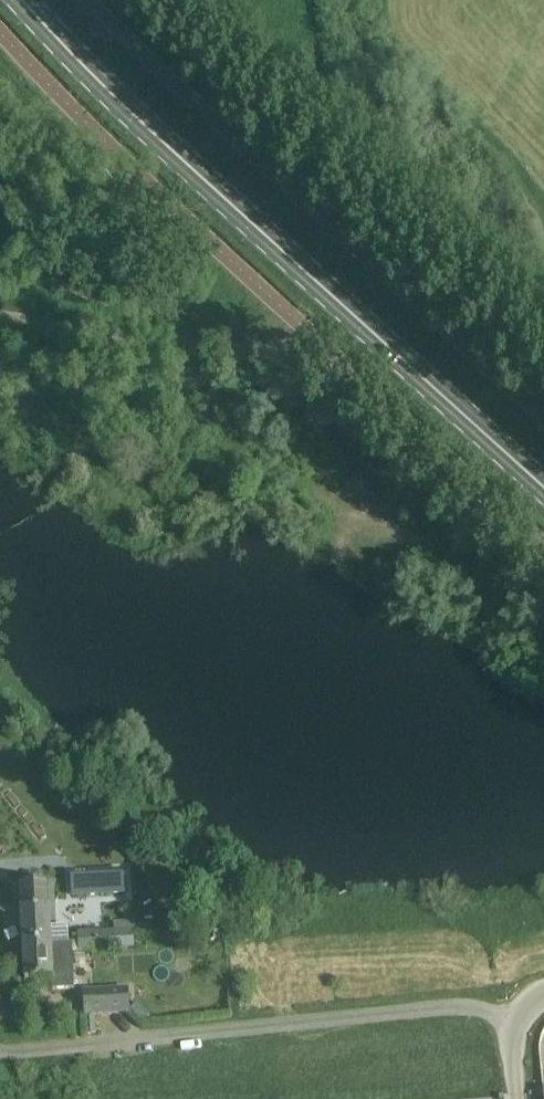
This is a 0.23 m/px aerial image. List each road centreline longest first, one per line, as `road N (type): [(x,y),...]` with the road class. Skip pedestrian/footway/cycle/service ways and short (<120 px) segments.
road 1 (secondary): [(543,485),(152,129),(26,0)]
road 2 (unclassified): [(514,1022),(458,1005),(0,1048)]
road 3 (unclassified): [(0,326),(268,352),(313,342)]
road 4 (unclassified): [(543,548),(313,342)]

